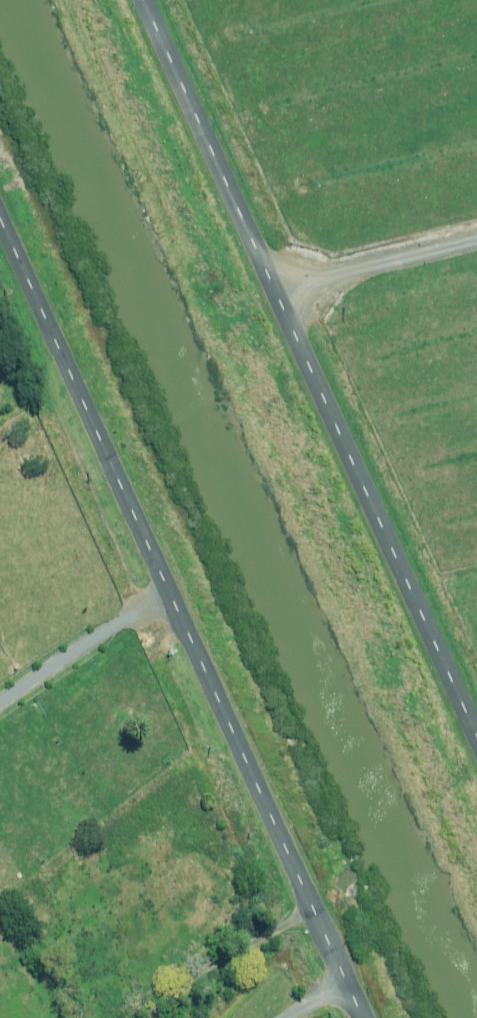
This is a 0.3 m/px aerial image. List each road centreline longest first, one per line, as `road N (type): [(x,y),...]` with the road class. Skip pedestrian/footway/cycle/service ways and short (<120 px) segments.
road 1 (unclassified): [(355,1017),(0,234)]
road 2 (unclassified): [(138,0),(476,751)]

